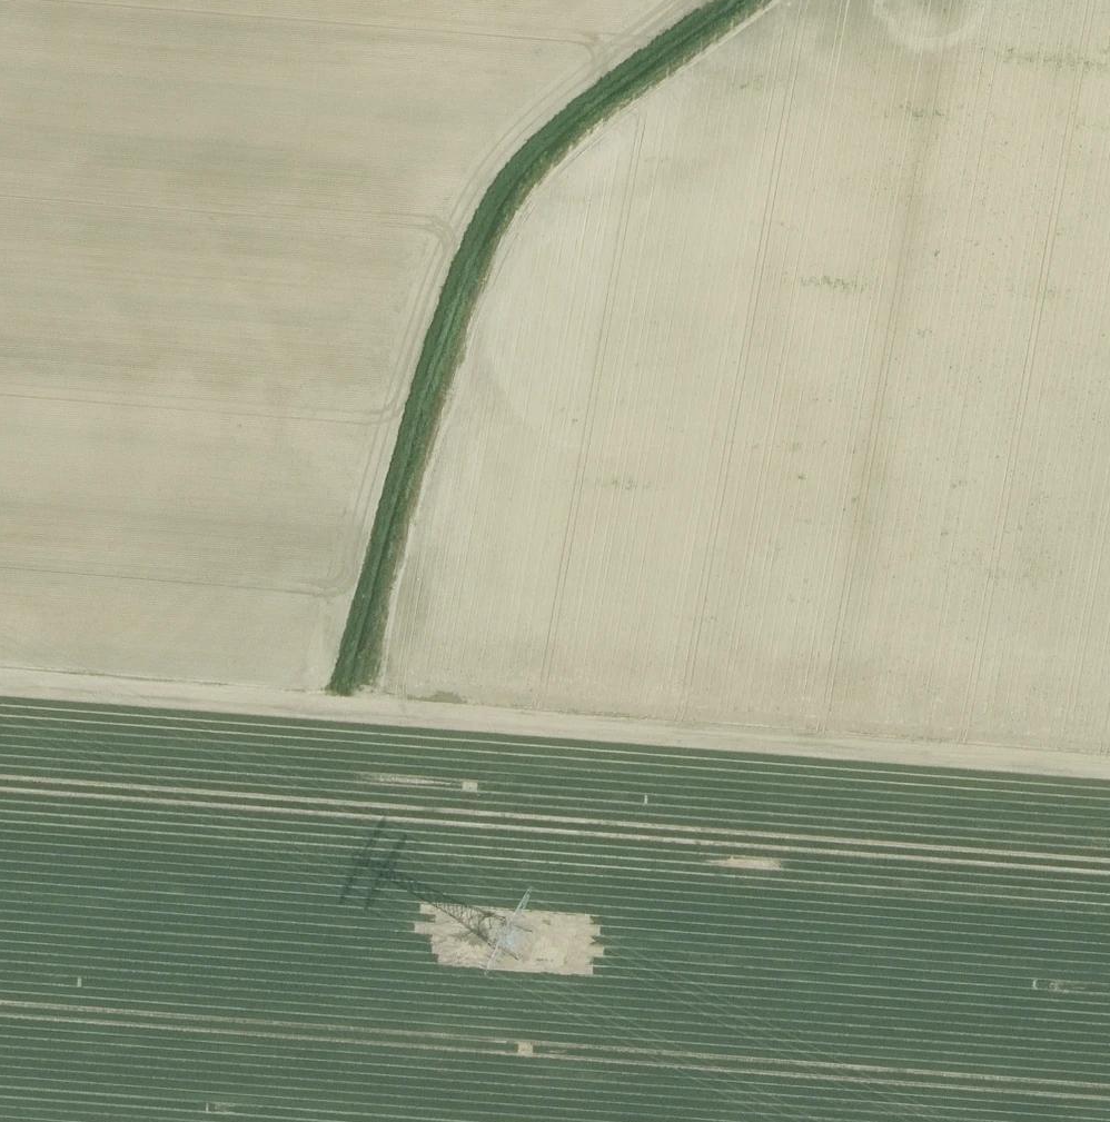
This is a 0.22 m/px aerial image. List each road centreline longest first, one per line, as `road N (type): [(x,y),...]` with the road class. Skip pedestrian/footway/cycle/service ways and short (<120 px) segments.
road 1 (track): [(0,681),(1109,771)]

